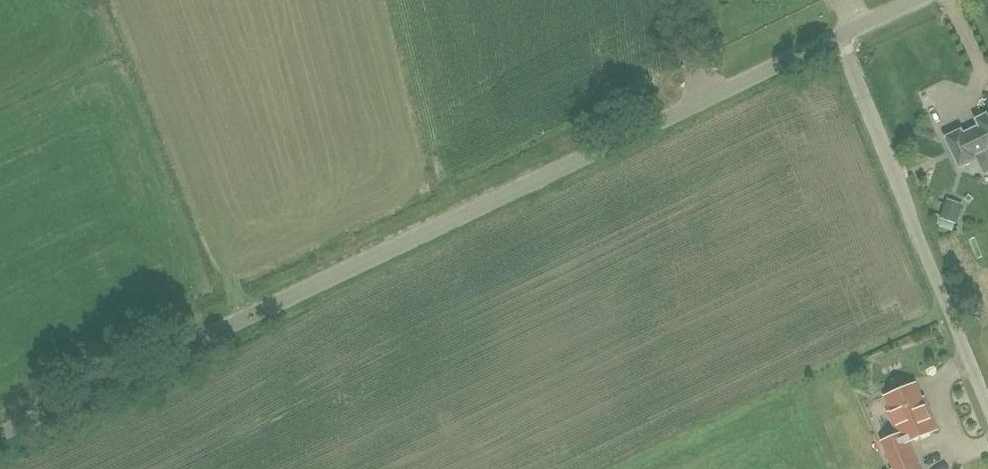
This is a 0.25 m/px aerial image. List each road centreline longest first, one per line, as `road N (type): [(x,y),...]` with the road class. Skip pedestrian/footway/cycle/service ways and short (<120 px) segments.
road 1 (unclassified): [(0,436),(919,0)]
road 2 (track): [(843,39),(987,398)]

